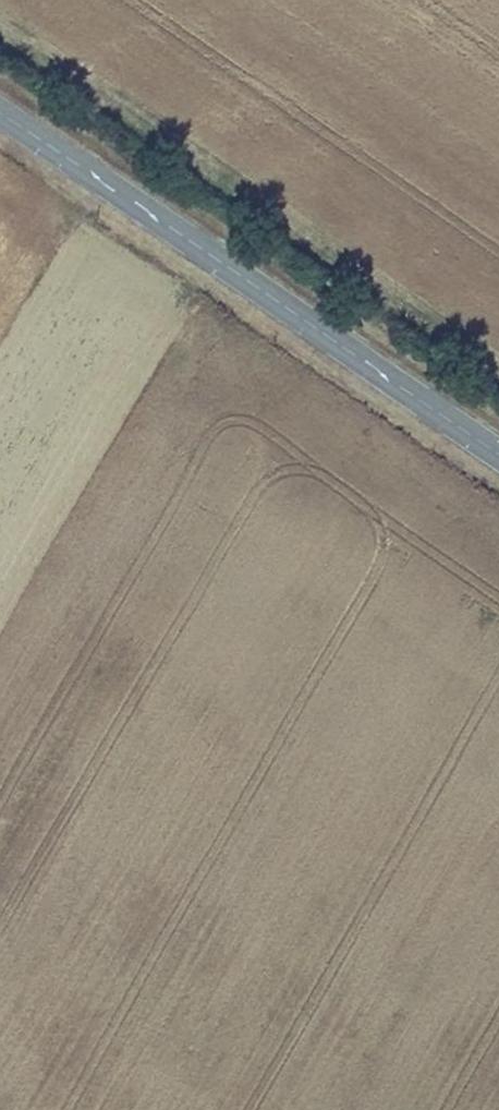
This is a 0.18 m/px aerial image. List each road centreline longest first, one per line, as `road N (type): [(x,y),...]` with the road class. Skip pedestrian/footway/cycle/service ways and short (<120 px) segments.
road 1 (tertiary): [(0,106),(498,445)]

